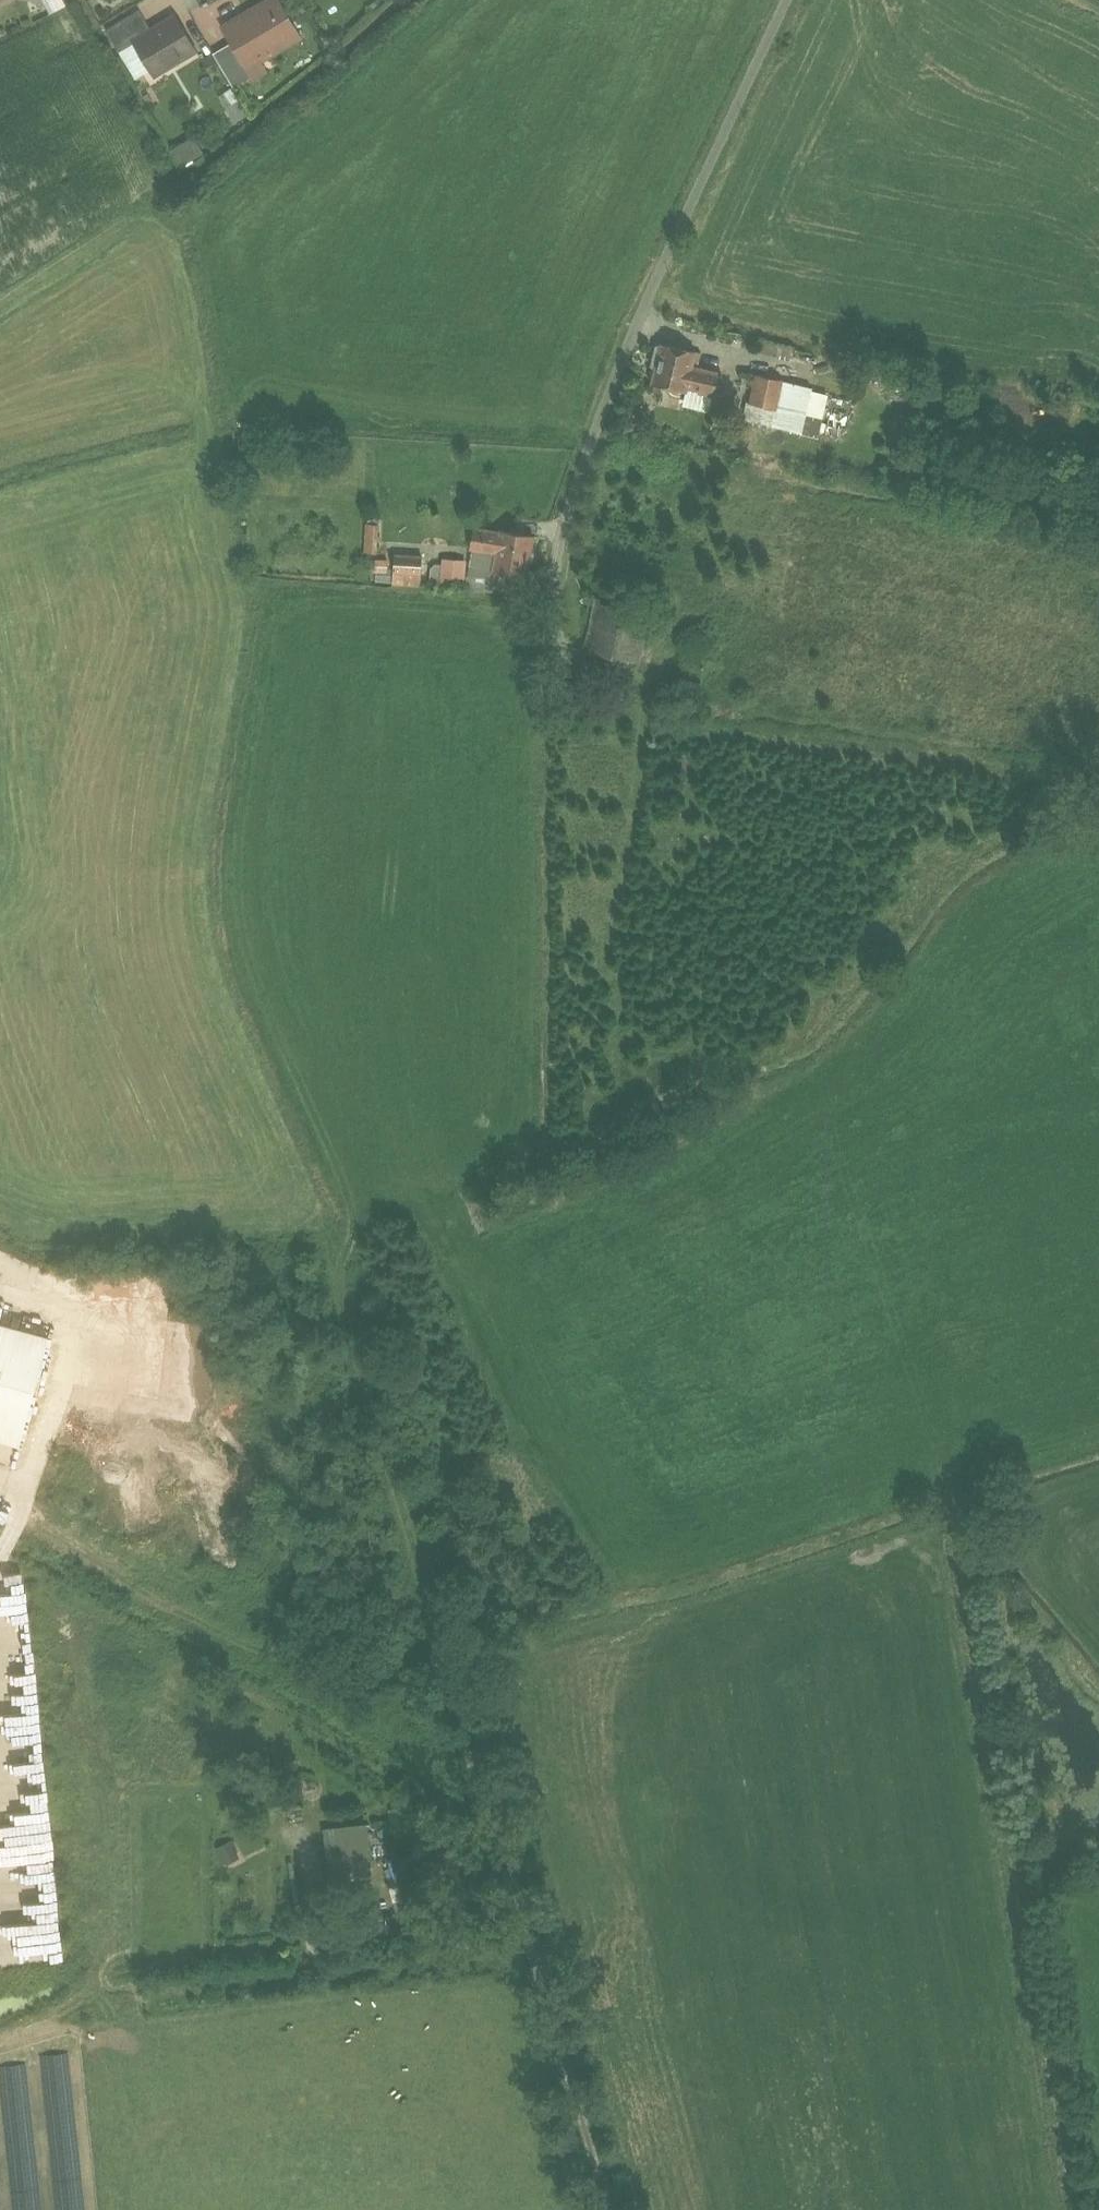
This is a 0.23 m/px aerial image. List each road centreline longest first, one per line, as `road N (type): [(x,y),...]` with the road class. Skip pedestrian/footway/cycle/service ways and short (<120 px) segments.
road 1 (track): [(324,1222),(344,1245),(346,1309),(531,1916),(529,1932),(506,1952)]
road 2 (track): [(1079,2209),(952,1492)]
road 3 (track): [(0,1480),(13,1486),(25,1526),(474,1785),(490,1780)]
road 4 (track): [(529,1932),(564,1978),(581,2099),(616,2209)]

